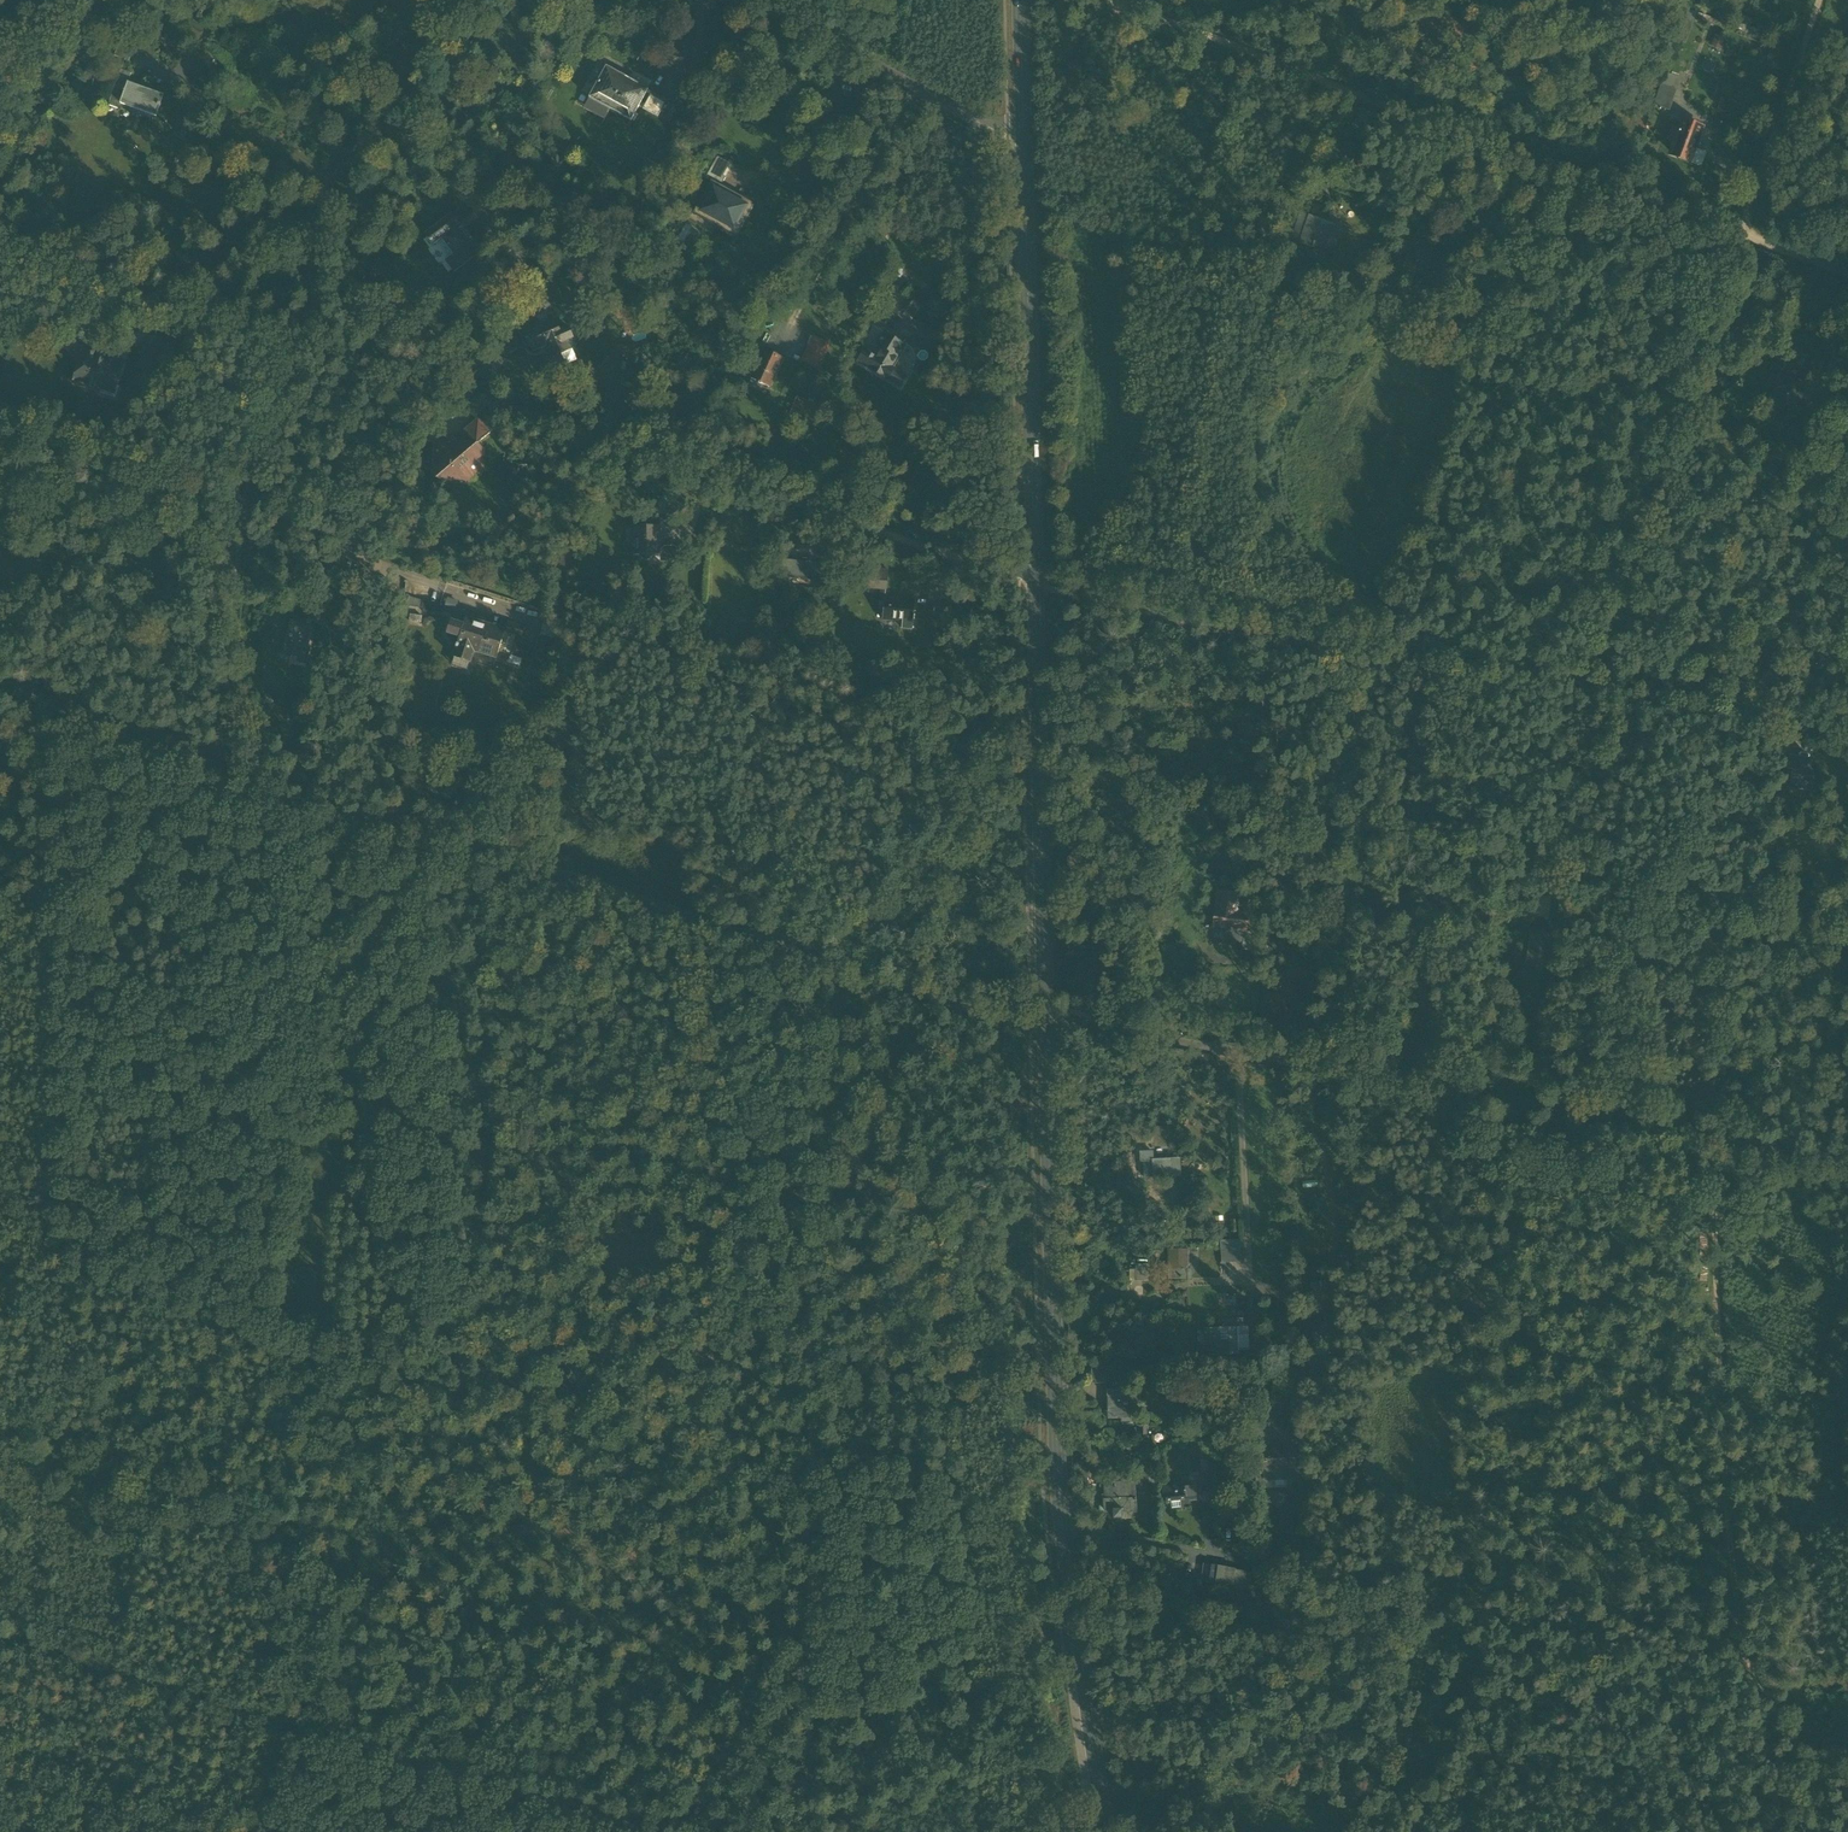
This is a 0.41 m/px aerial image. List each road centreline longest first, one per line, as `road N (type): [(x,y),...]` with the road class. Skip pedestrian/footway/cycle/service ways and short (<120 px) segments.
road 1 (secondary): [(1036,586),(1057,1481),(1106,1831)]
road 2 (track): [(1029,1018),(955,1004),(0,684)]
road 3 (track): [(790,949),(816,1831)]
road 4 (track): [(1036,586),(1847,727)]
road 5 (track): [(1847,921),(1039,773)]
road 6 (residential): [(300,342),(1036,586)]
road 7 (track): [(1716,1139),(1722,1386),(1740,1616),(1752,1668),(1802,1744),(1777,1831)]
road 8 (track): [(0,1642),(535,1793),(646,1831)]
road 9 (track): [(445,588),(0,437)]
road 10 (secondary): [(1025,146),(1036,586)]
road 11 (residential): [(300,342),(243,514),(219,757)]
road 12 (residential): [(486,0),(300,342)]
road 13 (track): [(1354,1831),(1418,1630),(1419,1596),(1399,1575),(1395,1512)]
road 14 (residential): [(0,245),(300,342)]
road 15 (residential): [(750,0),(1025,146)]
road 16 (track): [(1730,1501),(1466,1483)]
road 17 (secondary): [(1022,0),(1025,146)]

